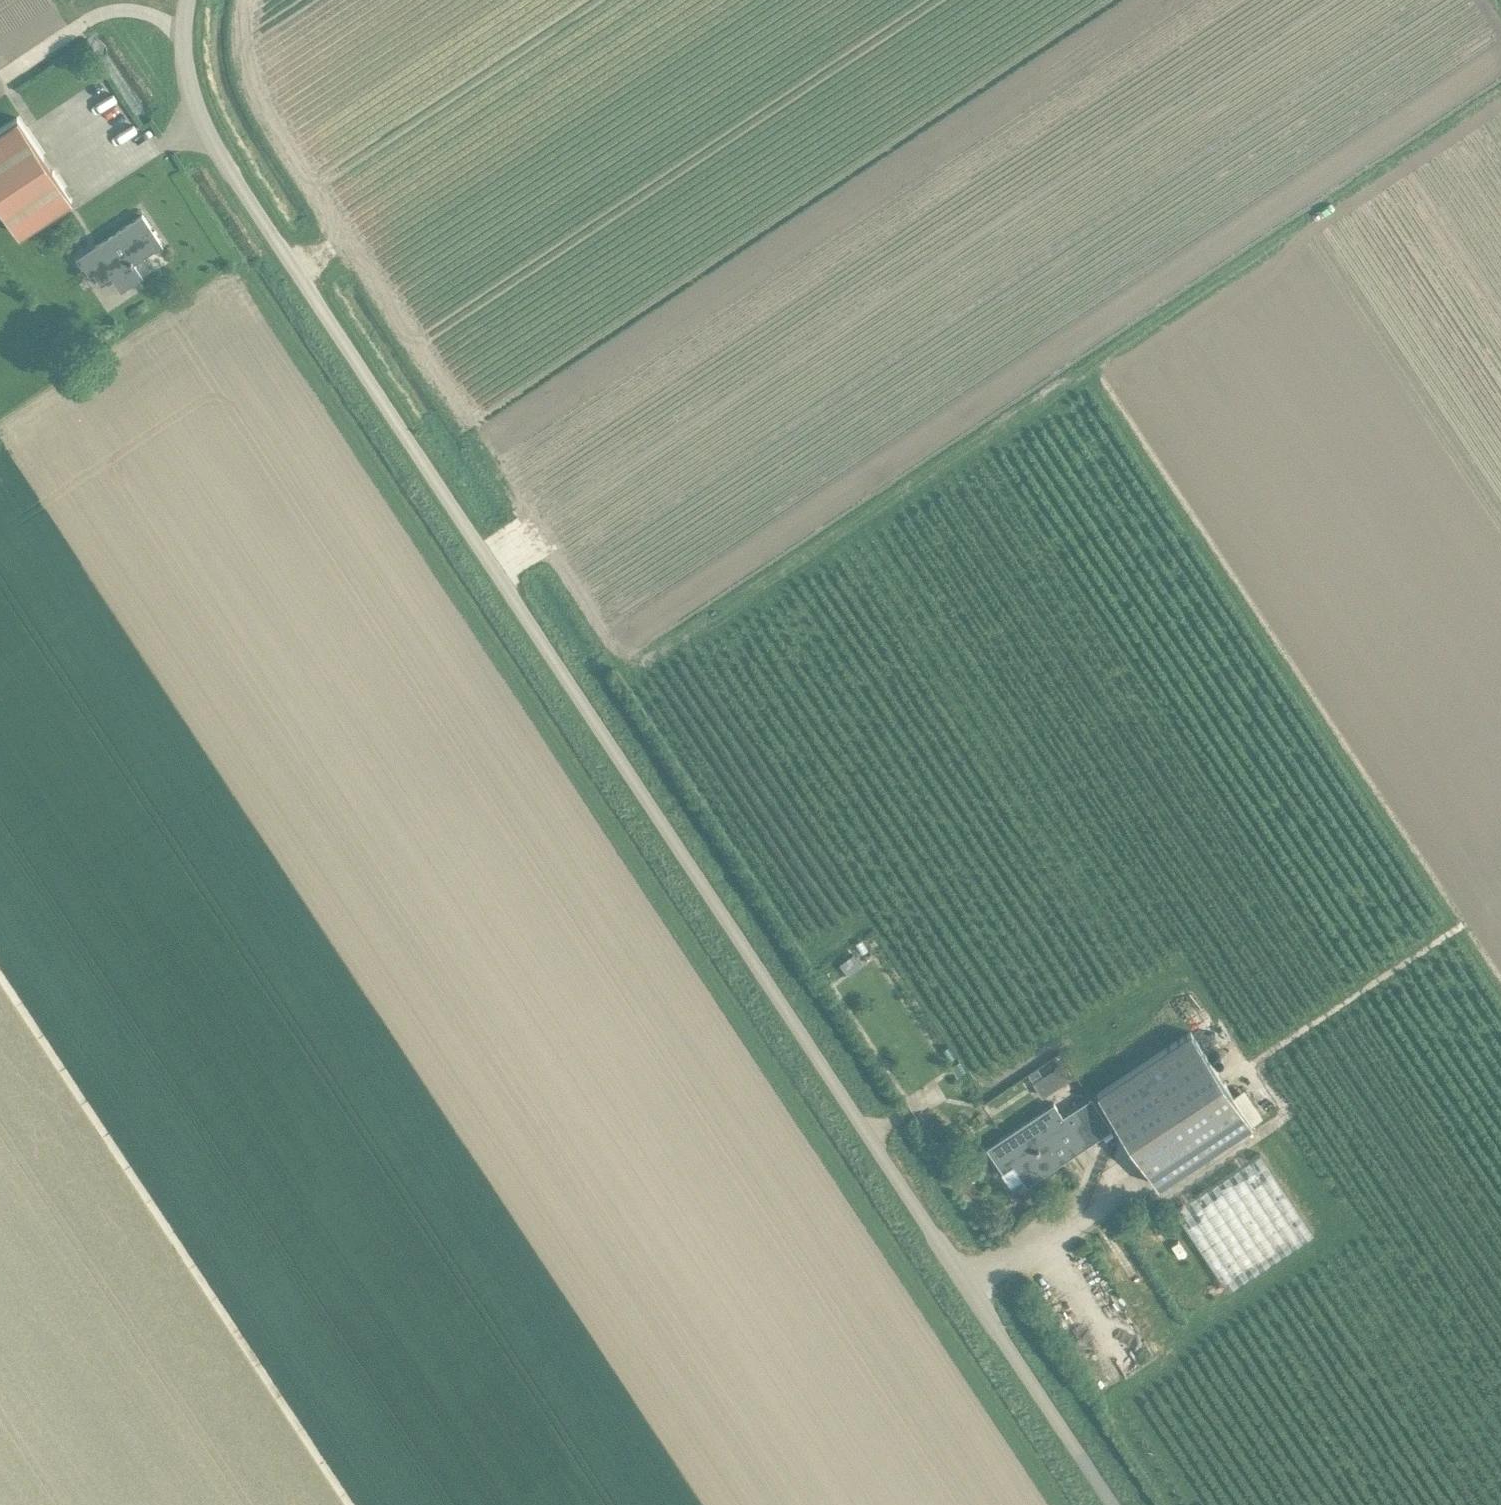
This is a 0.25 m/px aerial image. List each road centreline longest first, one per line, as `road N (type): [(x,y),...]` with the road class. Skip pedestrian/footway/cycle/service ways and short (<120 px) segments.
road 1 (unclassified): [(1109,1504),(201,132),(182,79),(182,0)]

